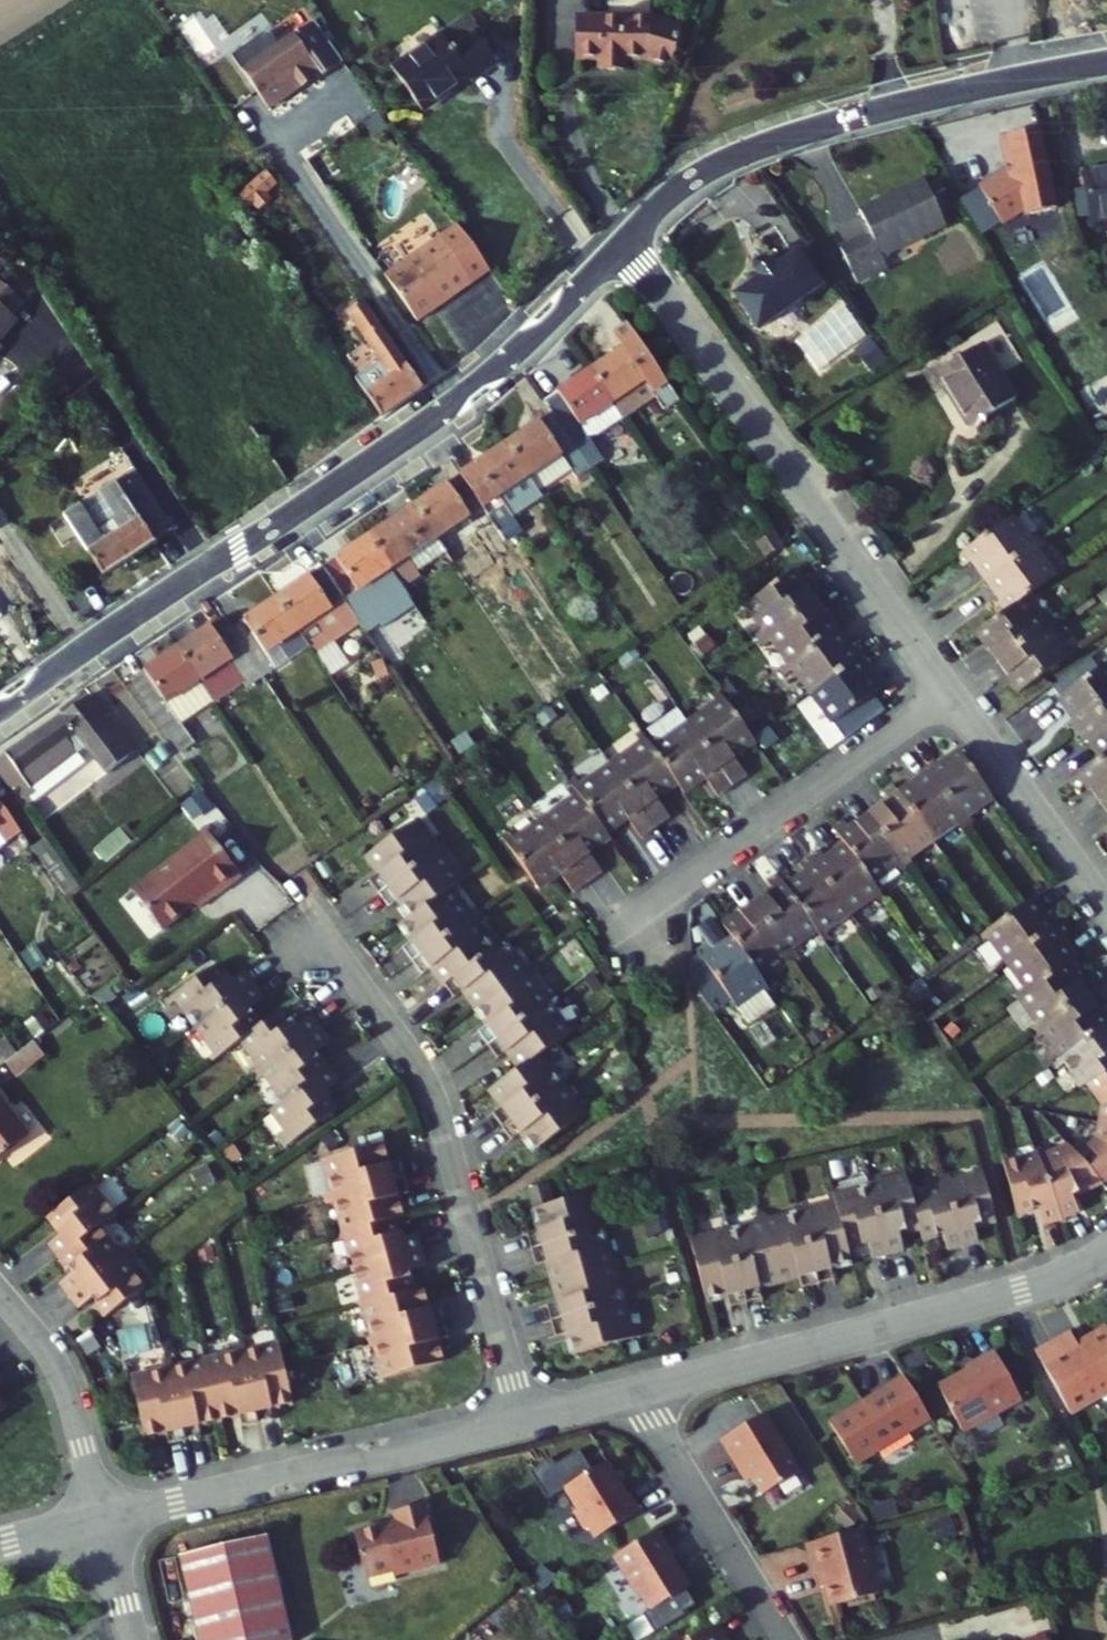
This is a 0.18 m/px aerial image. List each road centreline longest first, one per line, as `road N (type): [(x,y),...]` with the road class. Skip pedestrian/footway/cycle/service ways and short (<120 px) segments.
road 1 (residential): [(0,718),(457,402),(624,242)]
road 2 (residential): [(624,242),(950,693)]
road 3 (residential): [(525,1419),(428,1083),(310,917)]
road 4 (residential): [(624,242),(678,187),(743,151),(942,93),(1106,62)]
road 5 (residential): [(1106,1253),(1022,1289),(637,1391)]
road 6 (residential): [(525,1419),(102,1522)]
road 7 (residential): [(950,693),(607,932)]
road 8 (residential): [(637,1391),(787,1639)]
road 9 (residential): [(950,693),(1106,908)]
road 10 (residential): [(102,1522),(66,1384),(0,1294)]
road 11 (residential): [(132,1639),(102,1522)]

